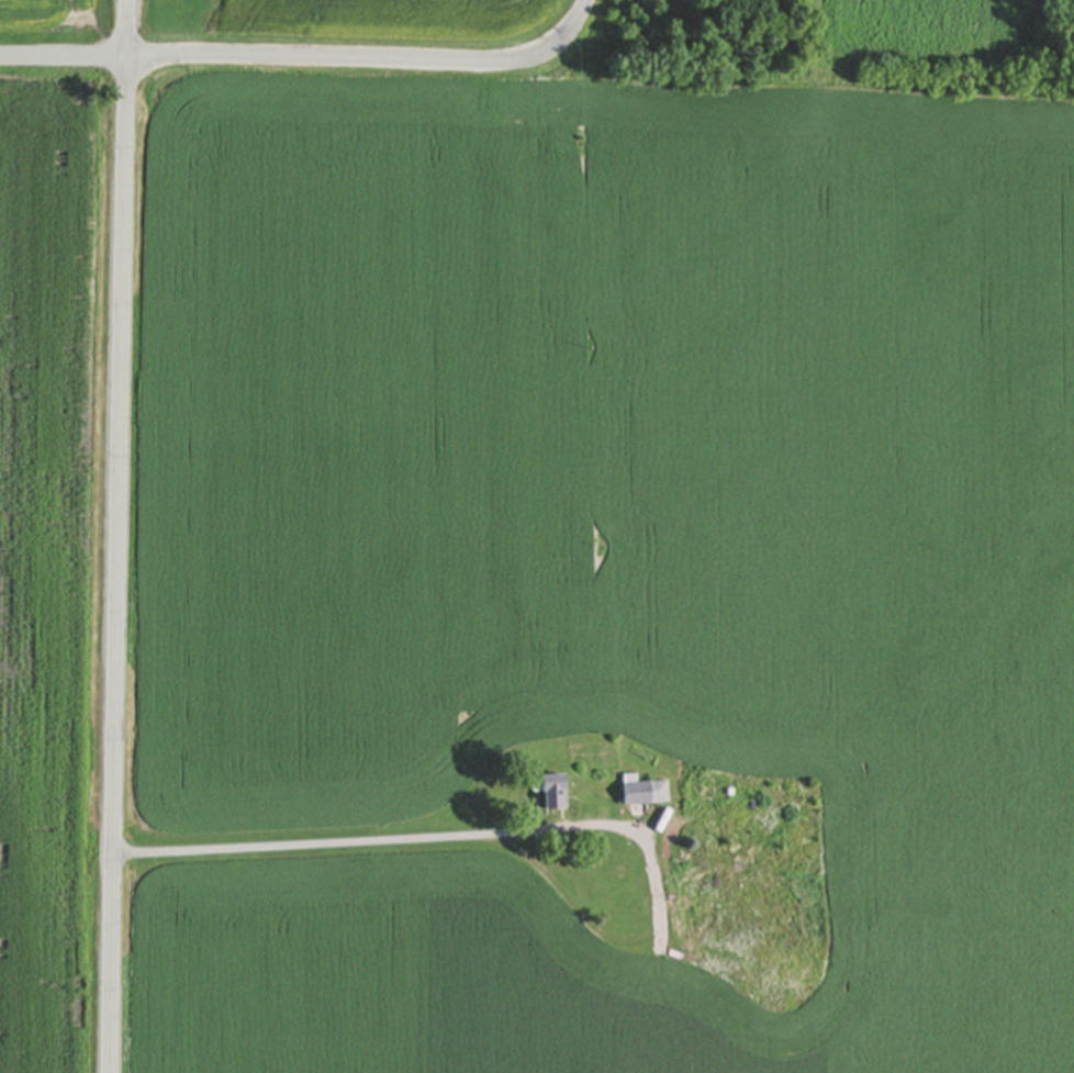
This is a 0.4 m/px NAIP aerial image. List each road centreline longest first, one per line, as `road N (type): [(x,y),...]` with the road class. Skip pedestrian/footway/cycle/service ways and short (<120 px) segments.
road 1 (secondary): [(108,1072),(124,0)]
road 2 (residential): [(0,58),(532,62),(562,47),(586,0)]

